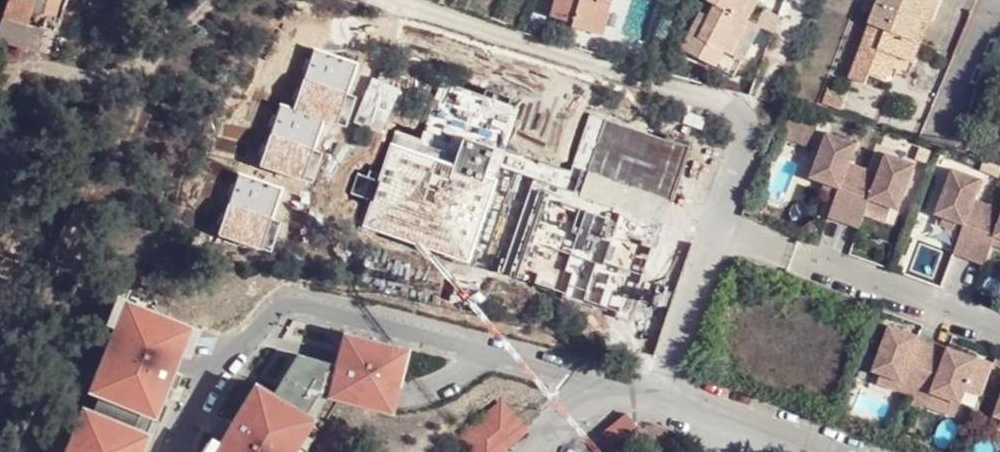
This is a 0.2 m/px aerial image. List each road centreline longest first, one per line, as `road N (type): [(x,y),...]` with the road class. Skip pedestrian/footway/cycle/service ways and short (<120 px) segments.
road 1 (residential): [(400,0),(747,108),(754,124),(717,227)]
road 2 (residential): [(999,328),(717,227)]
road 3 (residential): [(717,227),(662,390)]
road 4 (residential): [(662,390),(818,451)]
road 5 (residential): [(525,451),(592,399),(618,388),(662,390)]

